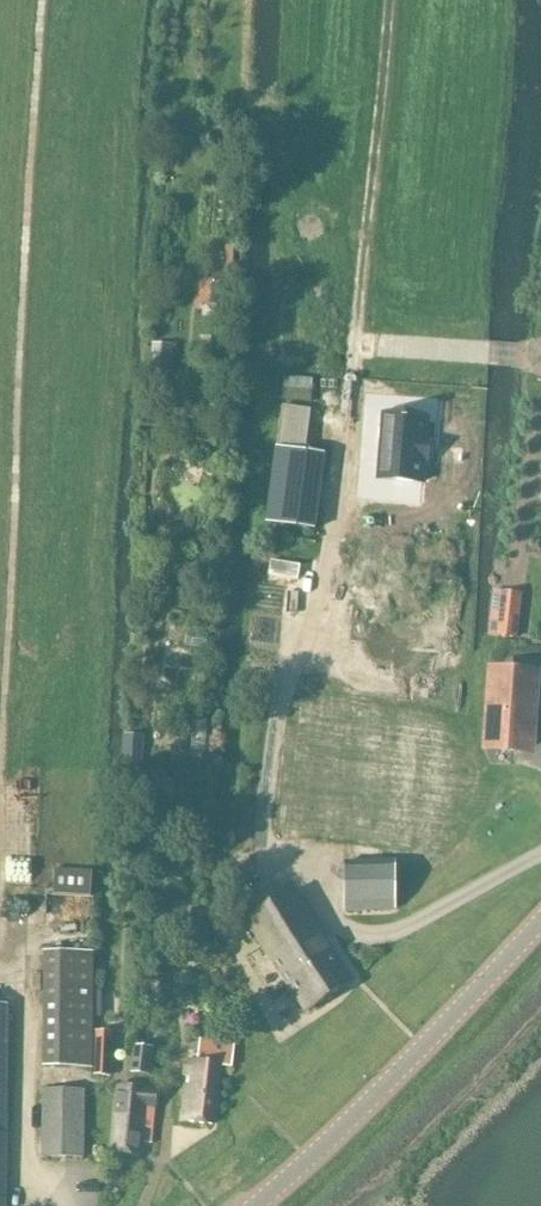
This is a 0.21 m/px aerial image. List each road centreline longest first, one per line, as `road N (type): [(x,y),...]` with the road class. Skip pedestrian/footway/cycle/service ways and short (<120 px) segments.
road 1 (track): [(41,0),(1,853),(26,929)]
road 2 (tertiary): [(253,1205),(352,1117),(540,919)]

